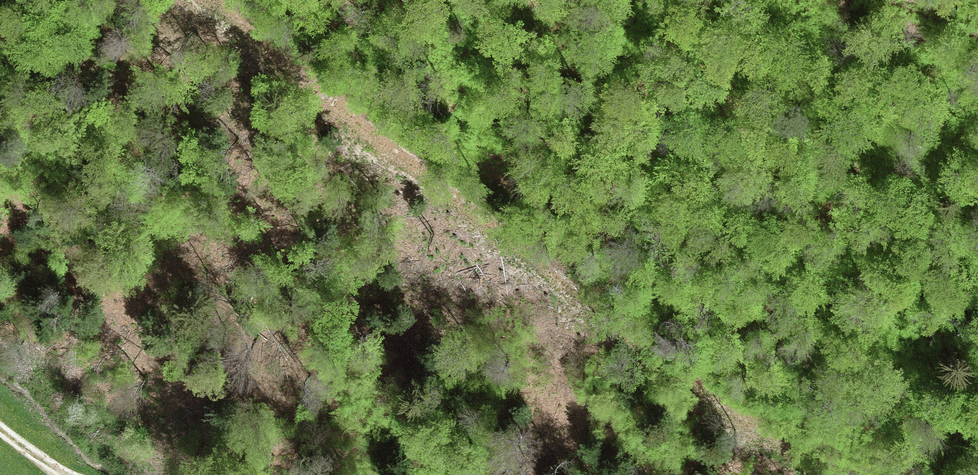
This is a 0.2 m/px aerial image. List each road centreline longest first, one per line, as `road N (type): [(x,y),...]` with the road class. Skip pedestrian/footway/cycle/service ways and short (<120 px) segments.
road 1 (track): [(213,0),(402,158),(822,474)]

